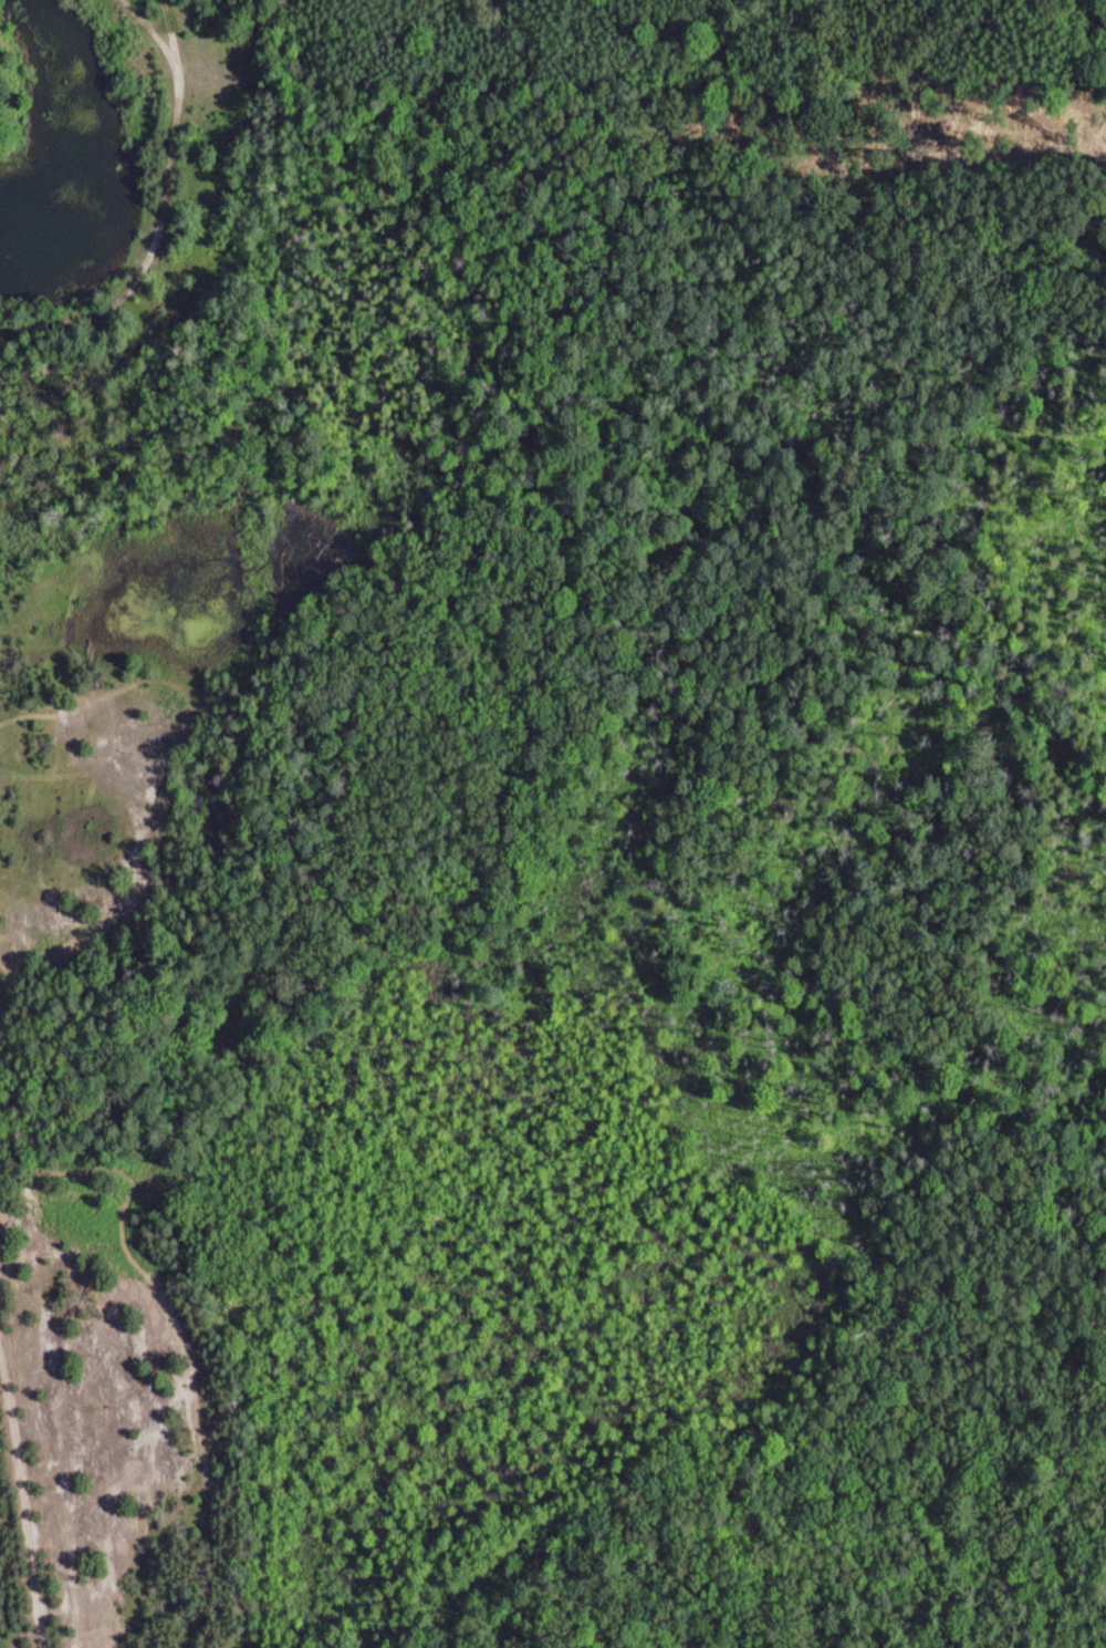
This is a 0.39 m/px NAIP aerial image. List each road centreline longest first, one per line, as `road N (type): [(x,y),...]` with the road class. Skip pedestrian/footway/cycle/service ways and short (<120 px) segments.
road 1 (track): [(254,1647),(278,0)]
road 2 (track): [(774,10),(915,129),(958,145),(1073,152),(1105,166)]

